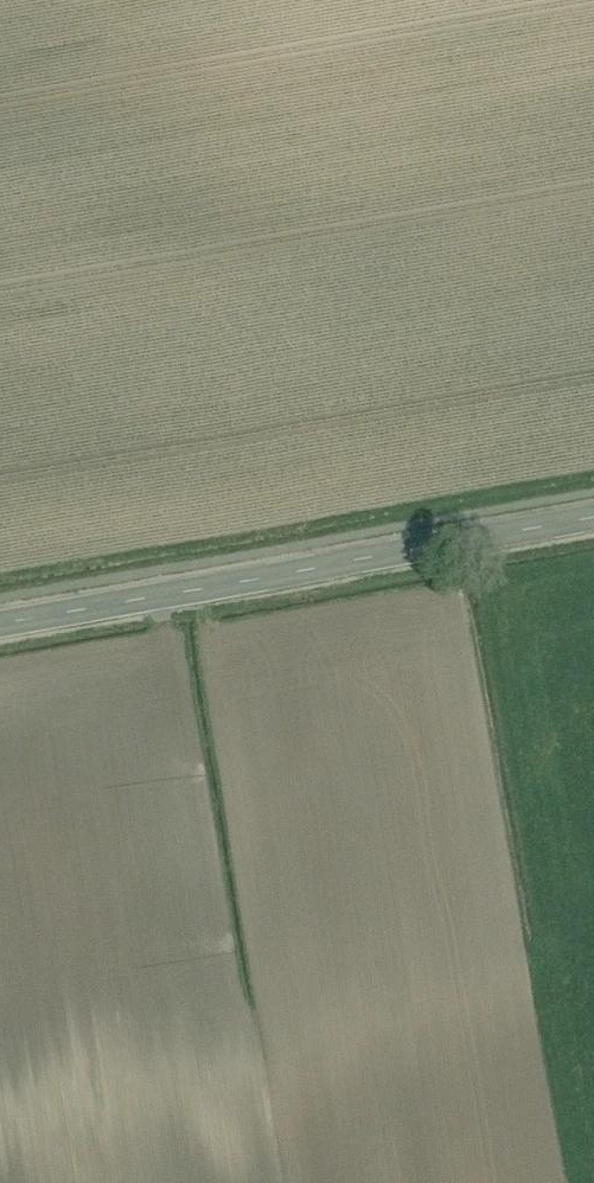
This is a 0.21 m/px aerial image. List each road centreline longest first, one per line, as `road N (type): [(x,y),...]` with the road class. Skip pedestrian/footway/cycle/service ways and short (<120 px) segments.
road 1 (tertiary): [(0,630),(593,527)]

